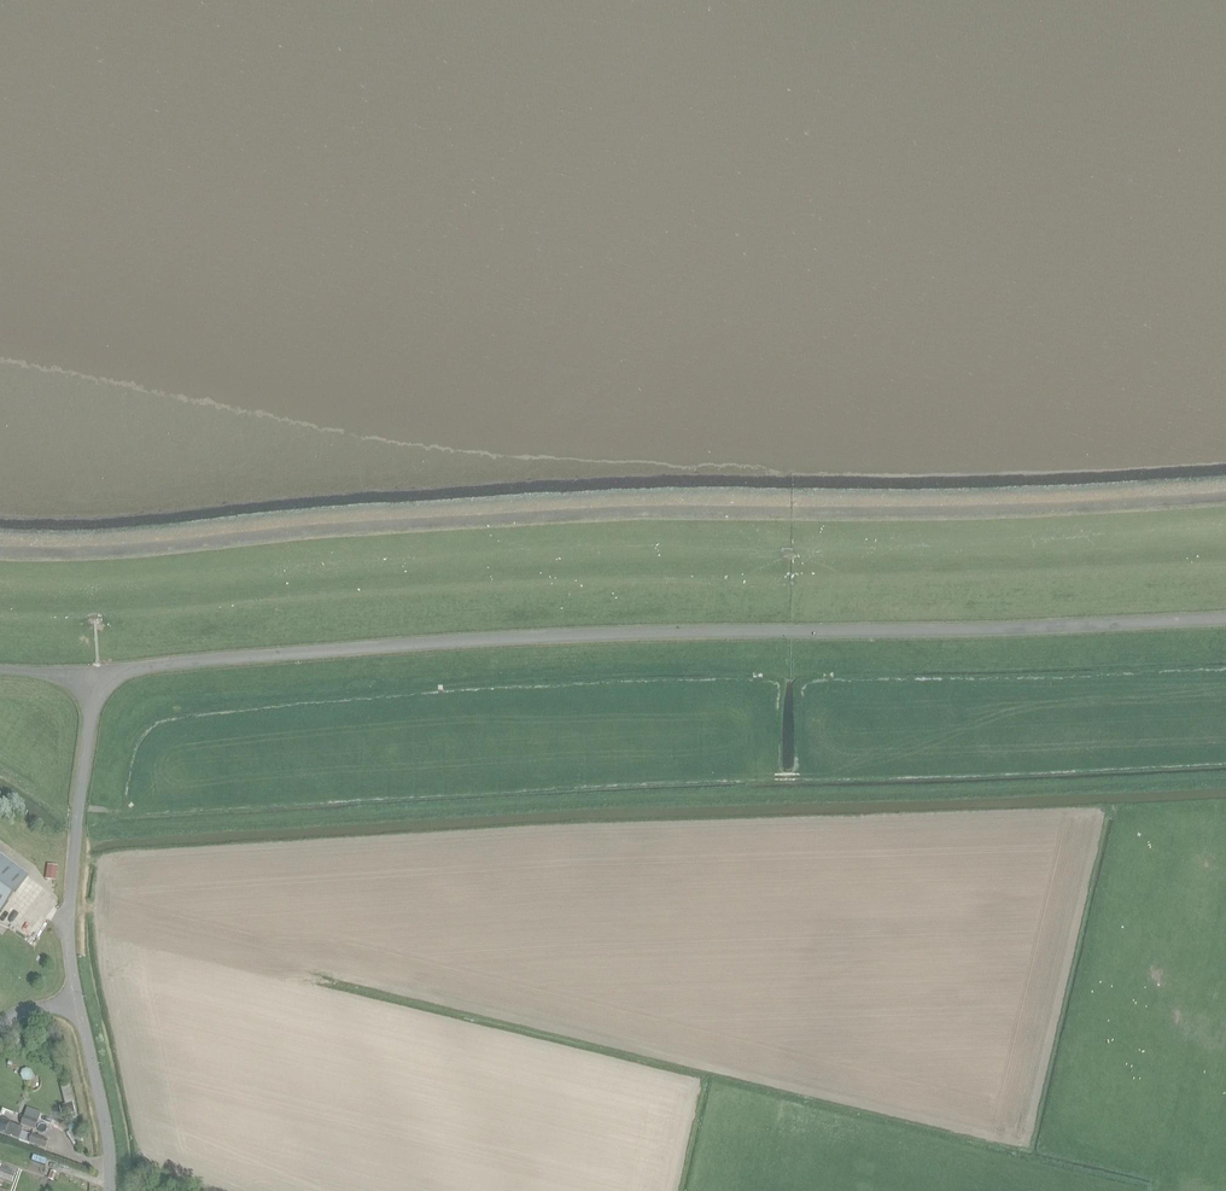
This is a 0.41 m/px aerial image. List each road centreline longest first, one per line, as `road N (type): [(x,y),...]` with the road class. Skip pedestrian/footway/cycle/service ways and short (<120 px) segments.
road 1 (unclassified): [(98,671),(517,638),(1225,620)]
road 2 (unclassified): [(77,1001),(68,912),(98,671)]
road 3 (unclassified): [(110,1190),(108,1132),(77,1001)]

